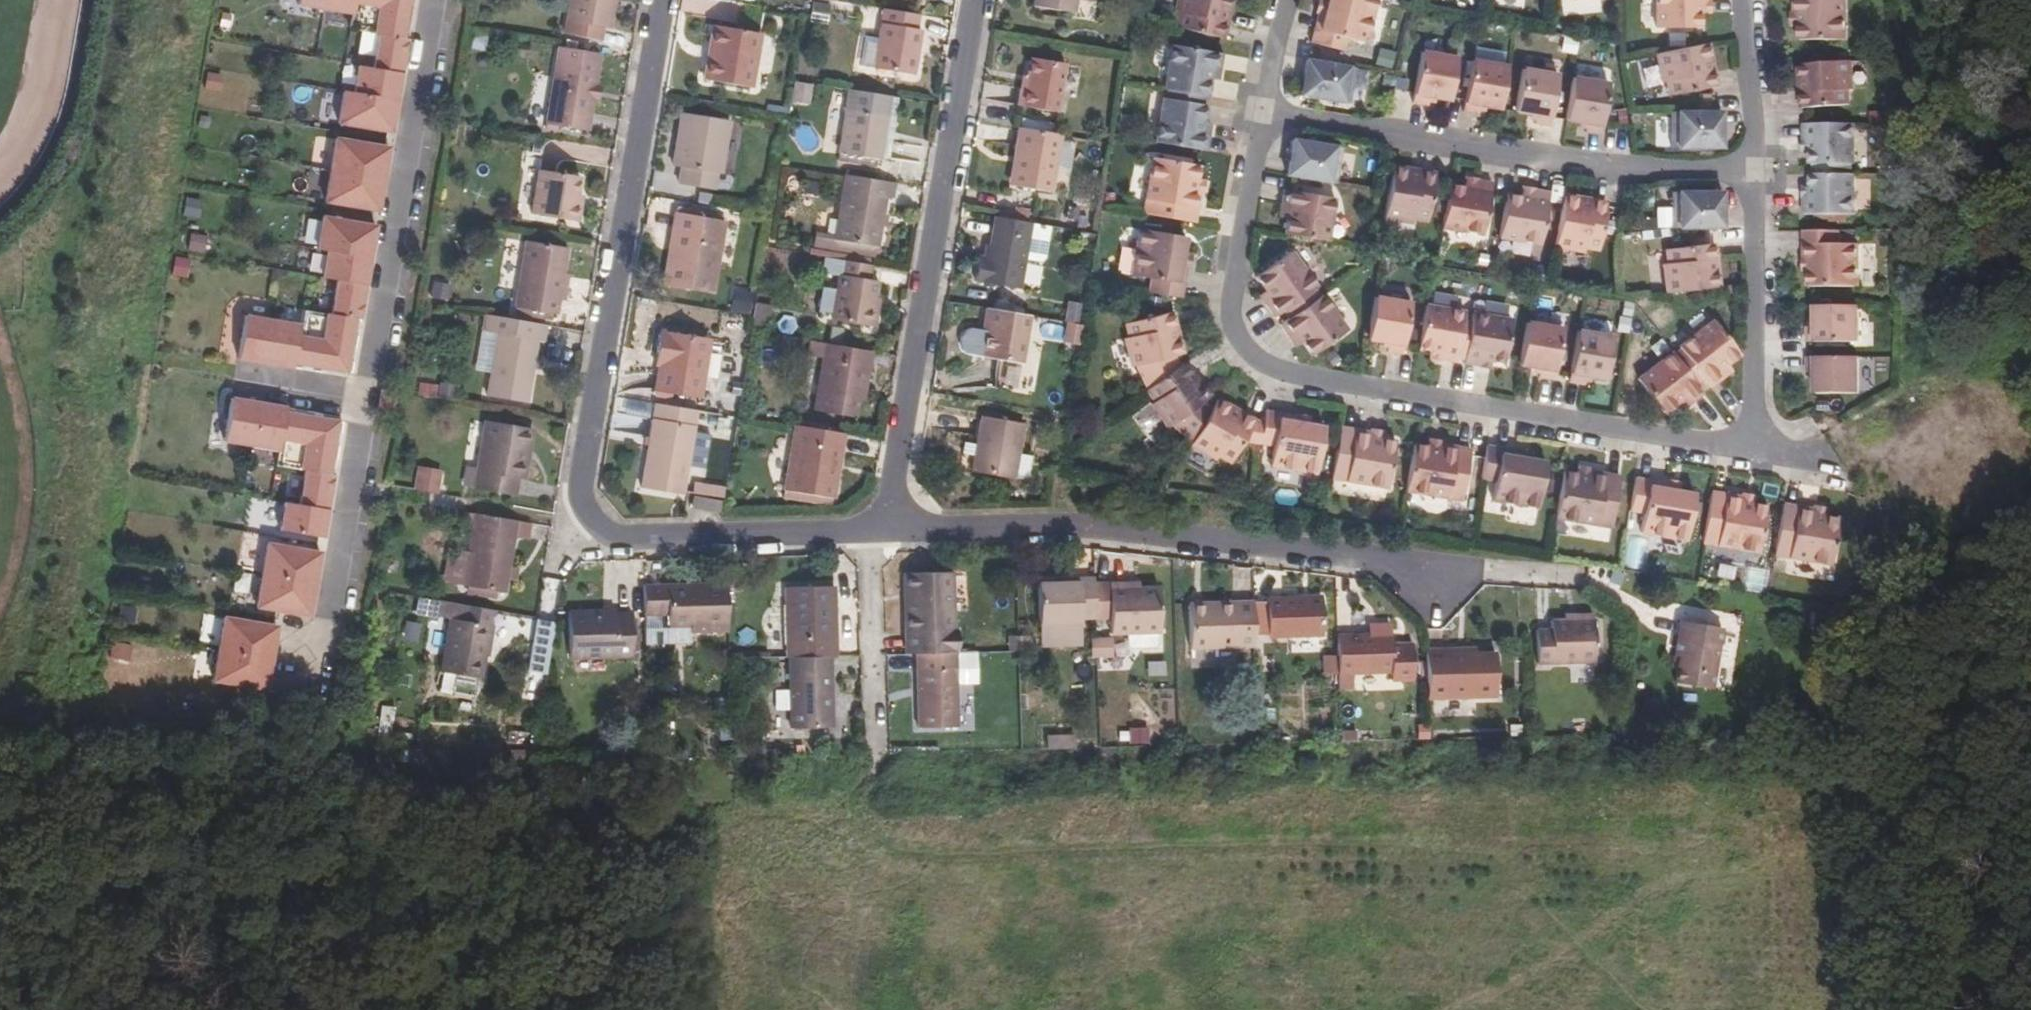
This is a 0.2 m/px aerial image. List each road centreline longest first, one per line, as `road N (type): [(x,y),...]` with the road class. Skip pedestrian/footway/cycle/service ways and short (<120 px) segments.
road 1 (residential): [(657,0),(572,494),(587,522),(612,541),(870,532)]
road 2 (residential): [(1258,114),(1227,300),(1228,330),(1246,356),(1276,376),(1752,452)]
road 3 (residential): [(1434,572),(1058,527),(870,532)]
road 4 (residential): [(870,532),(967,0)]
road 5 (residential): [(1258,114),(1663,174),(1750,174)]
road 6 (residential): [(435,0),(366,399)]
road 7 (residential): [(366,399),(317,681)]
road 8 (residential): [(1752,452),(1750,174)]
road 9 (residential): [(1750,174),(1738,0)]

